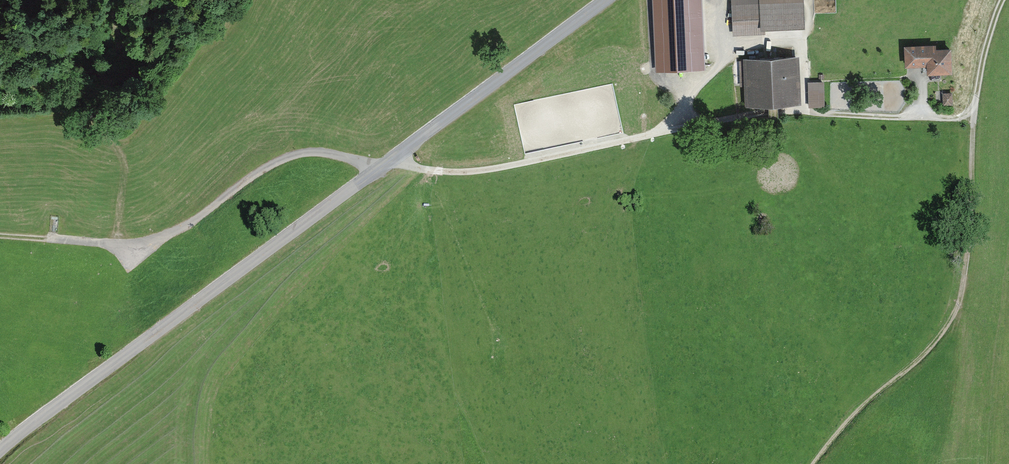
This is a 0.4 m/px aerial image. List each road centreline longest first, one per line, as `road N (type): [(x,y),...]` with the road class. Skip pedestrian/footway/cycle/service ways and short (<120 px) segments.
road 1 (tertiary): [(606,0),(0,452)]
road 2 (track): [(378,171),(304,153),(266,167),(153,240),(0,237)]
road 3 (track): [(812,463),(951,322),(971,232),(973,121)]
road 4 (track): [(115,244),(123,162),(93,124)]
road 5 (track): [(973,121),(1003,0)]

